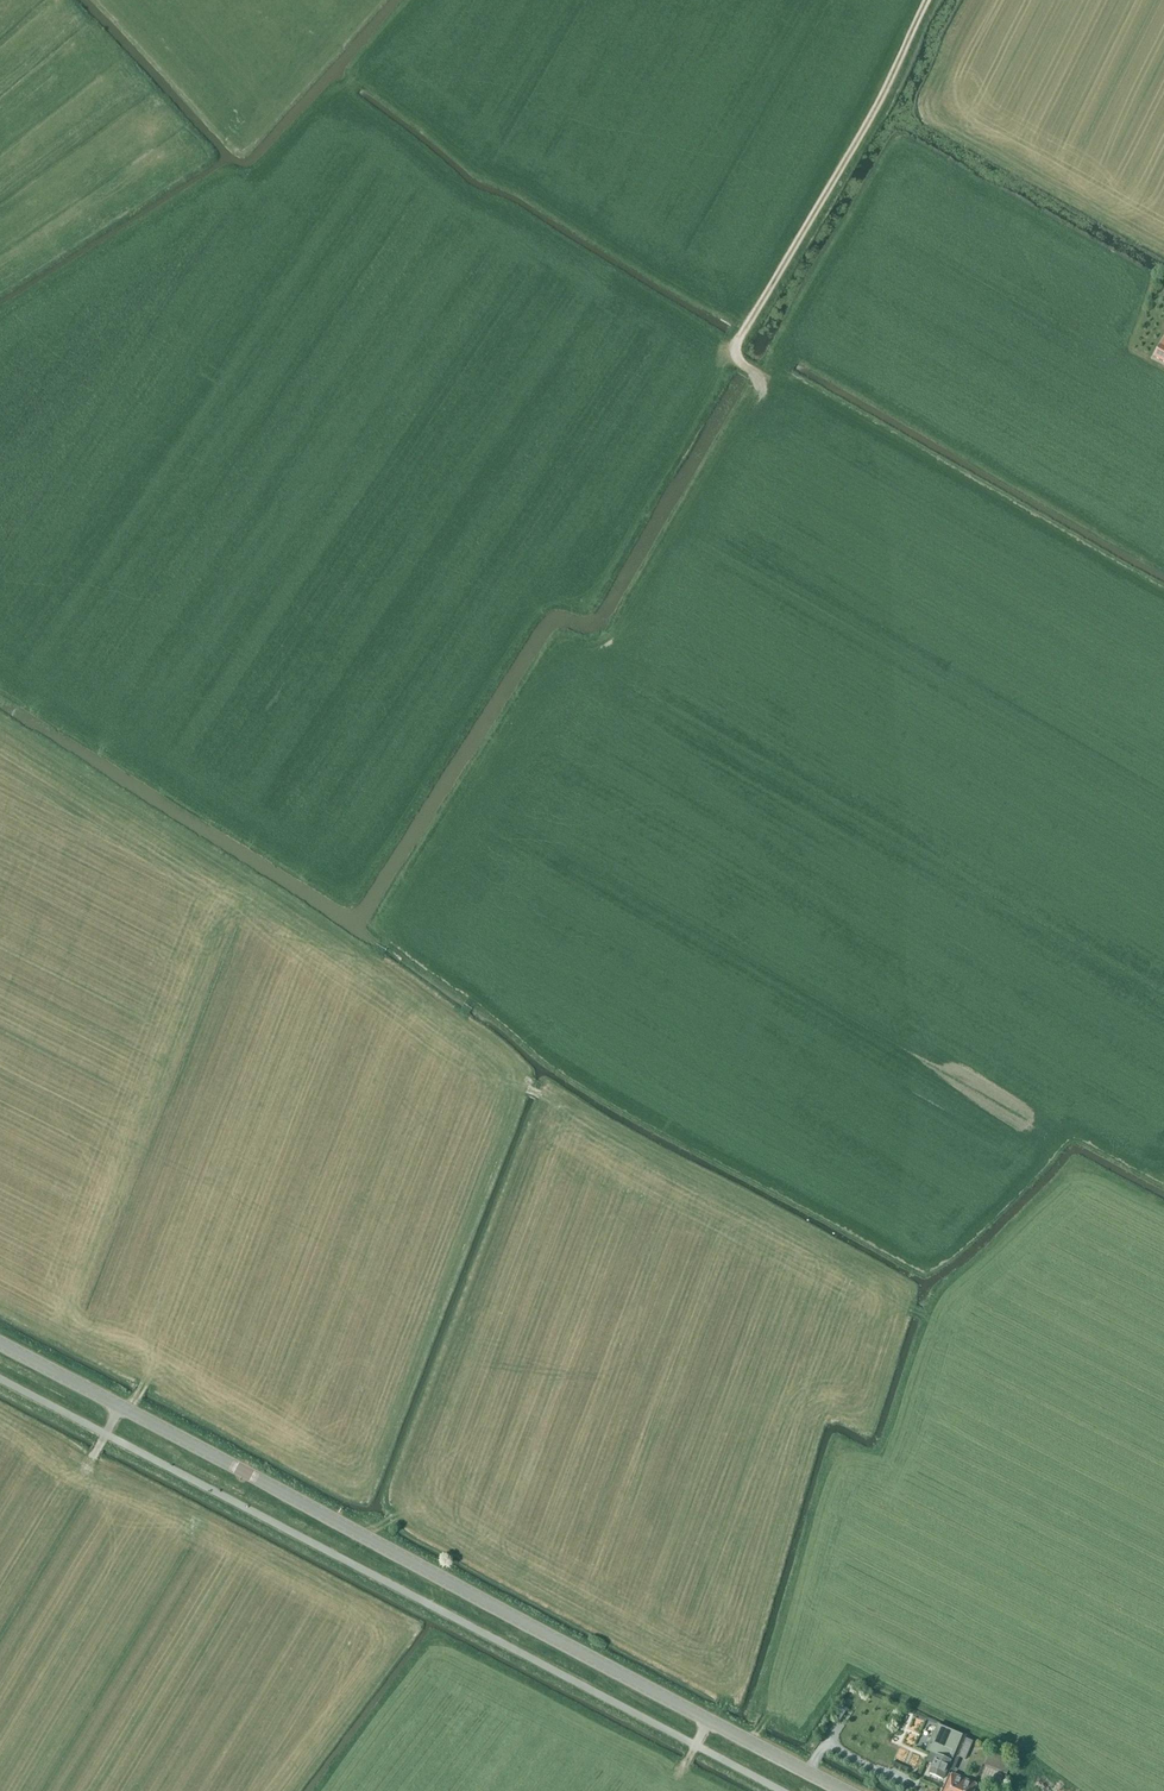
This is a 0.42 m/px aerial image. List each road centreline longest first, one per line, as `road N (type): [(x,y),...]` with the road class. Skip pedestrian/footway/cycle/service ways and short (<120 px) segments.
road 1 (tertiary): [(843,1790),(0,1344)]

